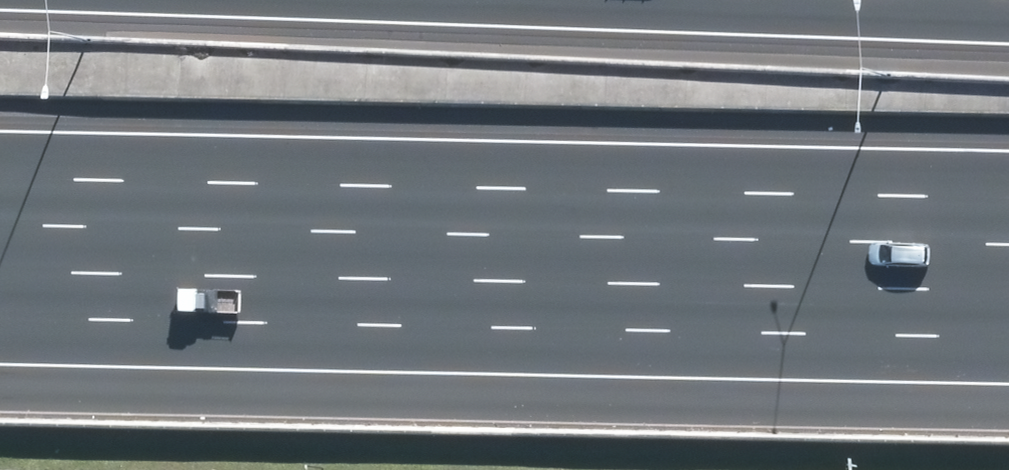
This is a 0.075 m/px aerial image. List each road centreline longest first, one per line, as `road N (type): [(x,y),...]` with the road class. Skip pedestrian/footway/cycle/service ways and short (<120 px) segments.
road 1 (motorway): [(1008,183),(0,160)]
road 2 (motorway): [(1008,288),(0,269)]

